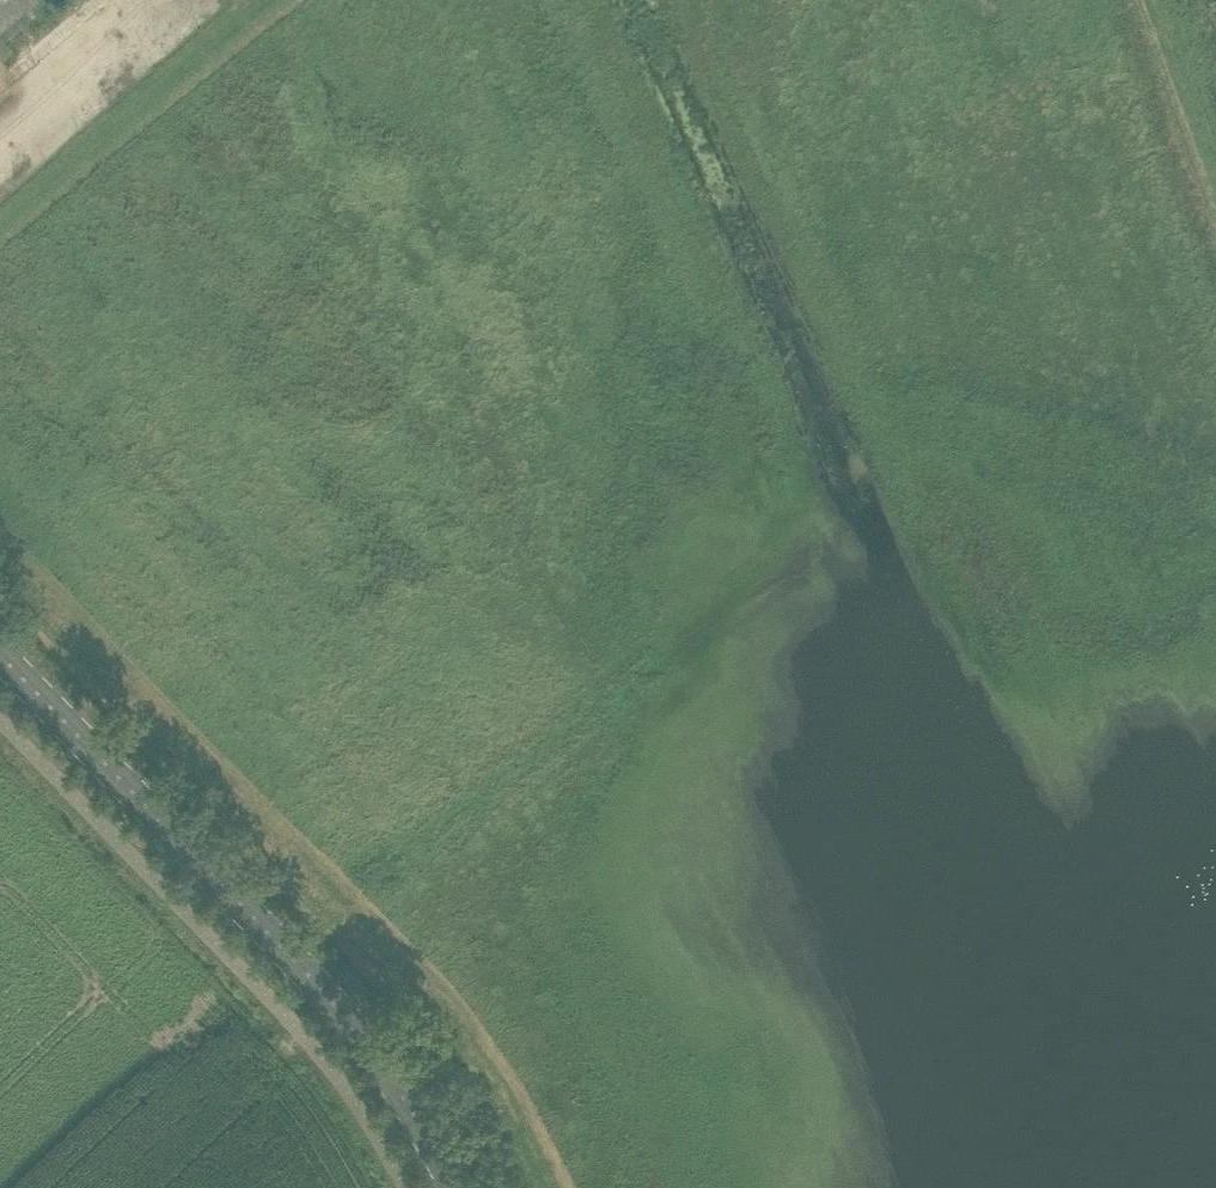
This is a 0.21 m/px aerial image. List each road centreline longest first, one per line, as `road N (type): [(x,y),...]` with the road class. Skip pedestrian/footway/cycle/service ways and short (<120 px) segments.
road 1 (secondary): [(455,1187),(415,1114),(351,1025),(0,656)]

